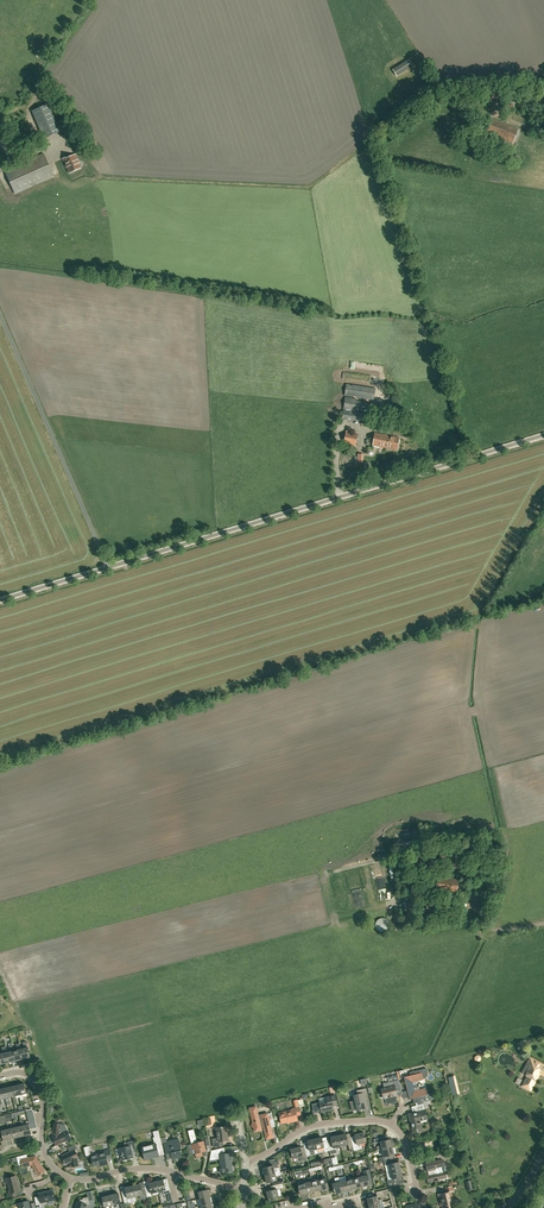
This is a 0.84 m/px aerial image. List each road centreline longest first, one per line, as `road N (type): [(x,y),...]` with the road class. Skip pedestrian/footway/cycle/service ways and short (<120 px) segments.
road 1 (unclassified): [(0,600),(543,436)]
road 2 (residential): [(416,1186),(400,1133),(379,1121),(303,1128),(246,1161)]
road 3 (residential): [(56,1171),(43,1147),(35,1081),(23,1072),(0,1076)]

